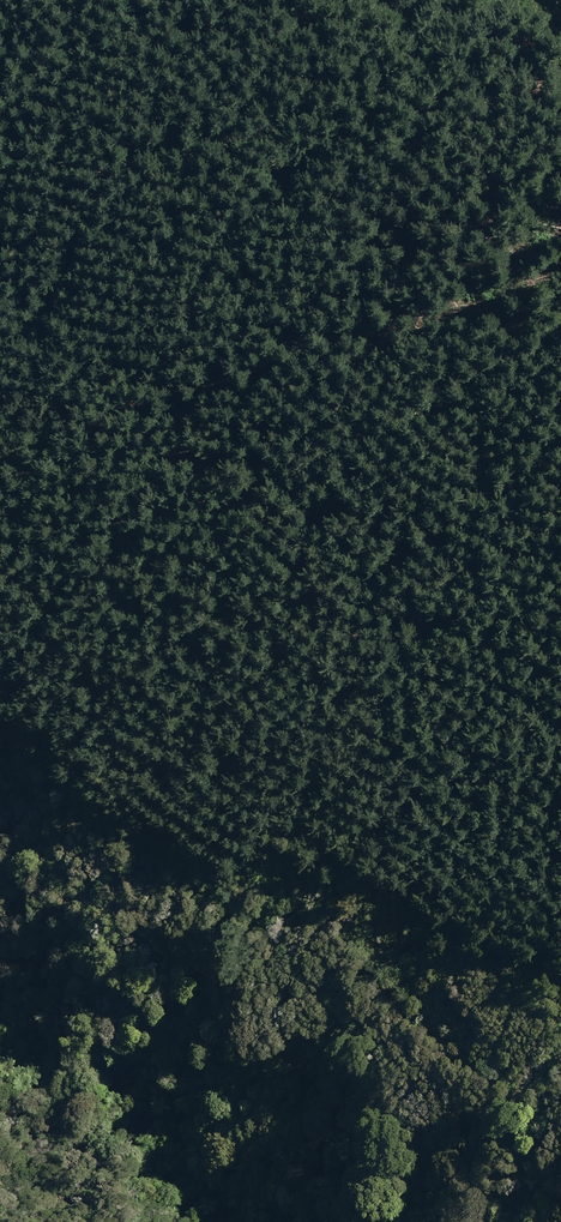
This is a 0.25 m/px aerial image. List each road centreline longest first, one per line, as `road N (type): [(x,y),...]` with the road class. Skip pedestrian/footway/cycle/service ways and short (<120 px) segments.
road 1 (track): [(560,374),(527,379),(407,455),(378,453),(301,498),(278,501),(103,607),(31,692),(8,699),(71,600),(220,293),(347,161),(335,143),(197,183),(123,222),(77,277),(37,353),(0,373)]
road 2 (track): [(560,748),(550,748),(518,775),(459,783),(329,870),(327,837),(311,831),(339,761),(449,607),(486,586),(560,471)]

